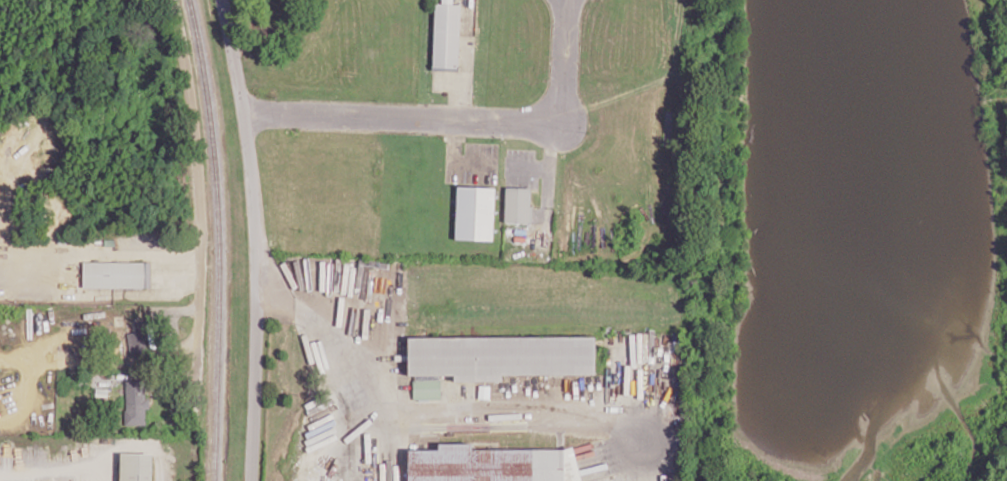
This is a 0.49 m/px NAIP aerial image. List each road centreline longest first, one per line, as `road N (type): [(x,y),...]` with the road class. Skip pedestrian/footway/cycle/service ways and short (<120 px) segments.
road 1 (residential): [(222,0),(255,221),(251,480)]
road 2 (residential): [(243,110),(567,120),(574,0)]
road 3 (residential): [(193,427),(201,195),(189,73),(172,0)]

